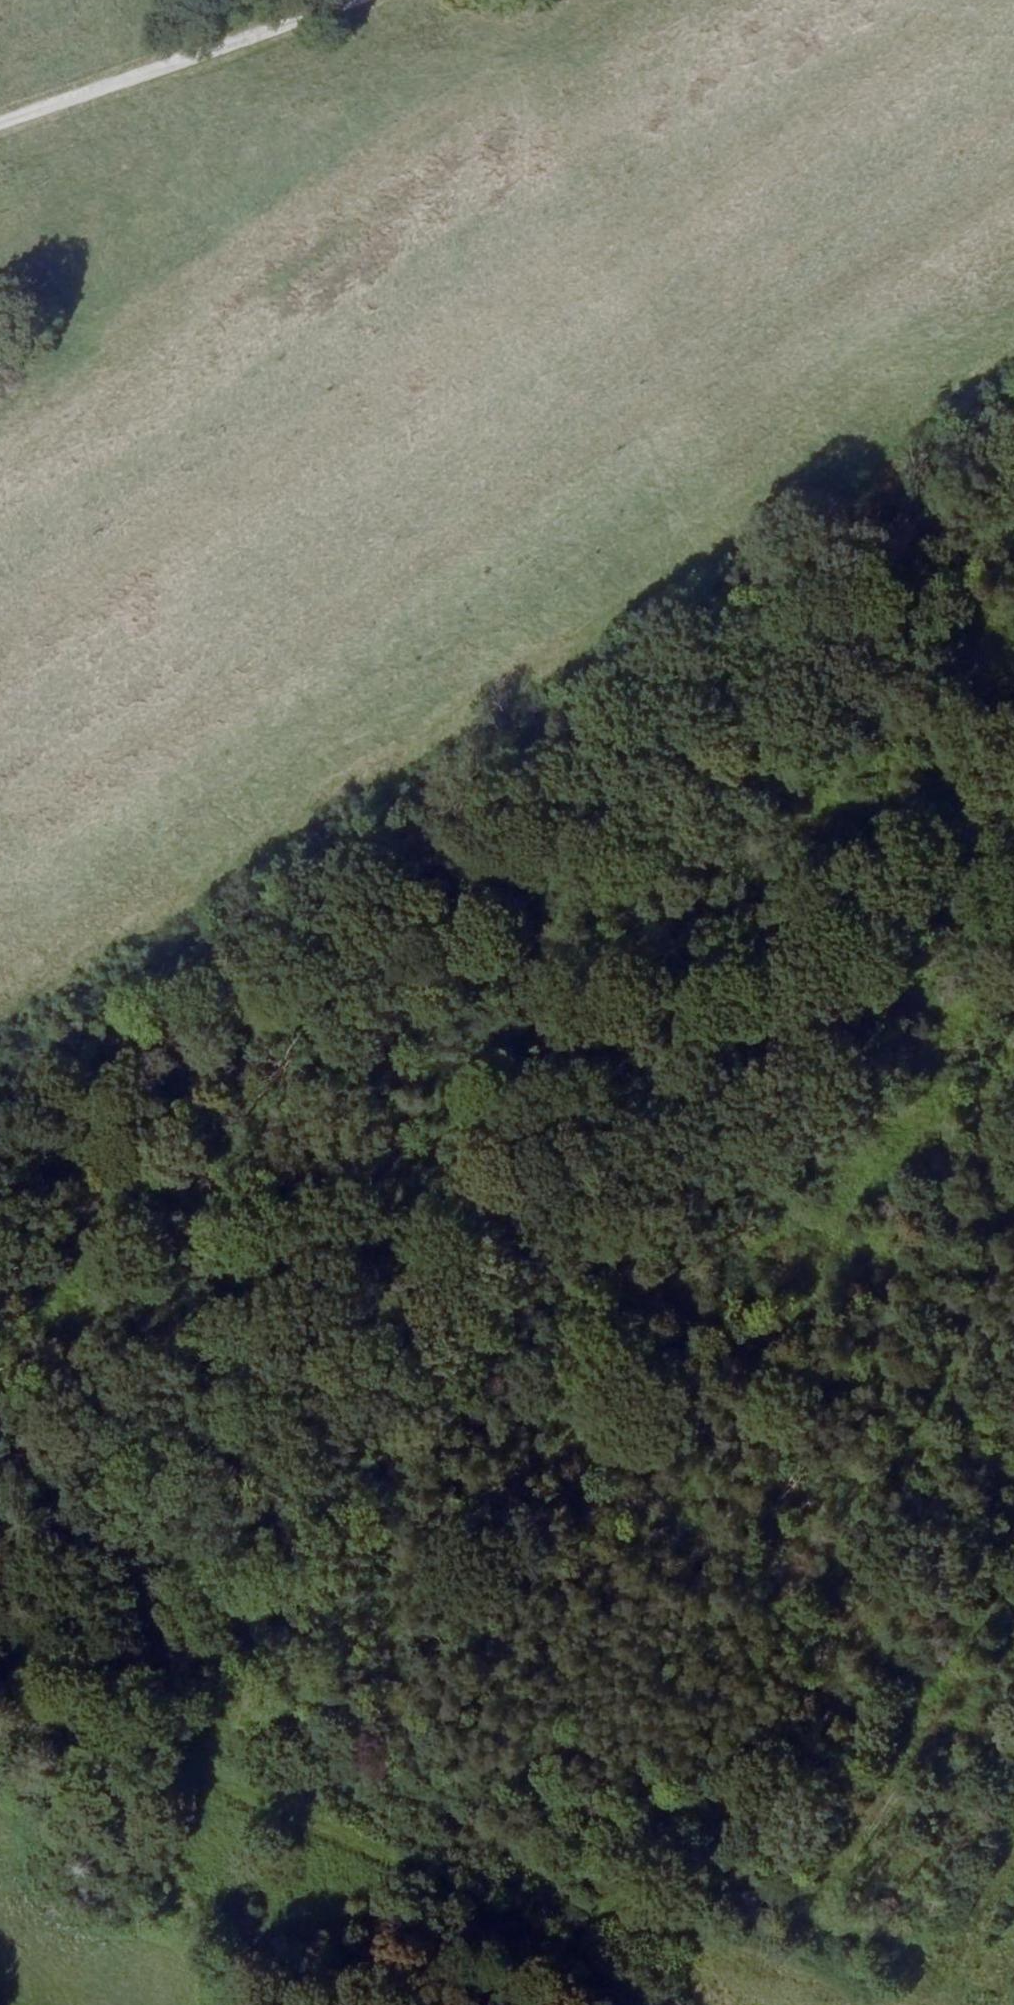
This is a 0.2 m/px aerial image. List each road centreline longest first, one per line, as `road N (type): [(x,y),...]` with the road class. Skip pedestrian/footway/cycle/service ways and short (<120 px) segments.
road 1 (track): [(0,1679),(249,1804),(435,1883),(636,2004)]
road 2 (unclassified): [(347,0),(0,124)]

